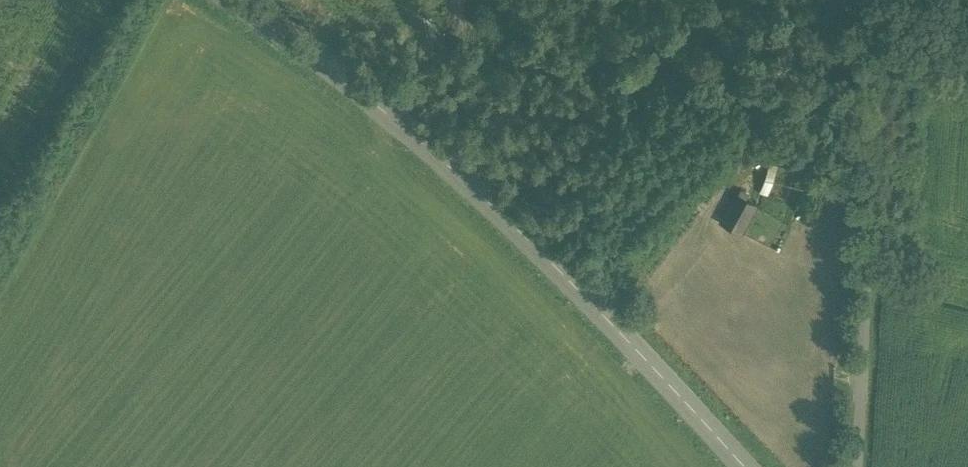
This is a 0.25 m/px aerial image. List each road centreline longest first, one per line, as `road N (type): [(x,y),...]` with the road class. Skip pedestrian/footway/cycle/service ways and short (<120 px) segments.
road 1 (tertiary): [(741,466),(536,250),(420,143),(233,0)]

